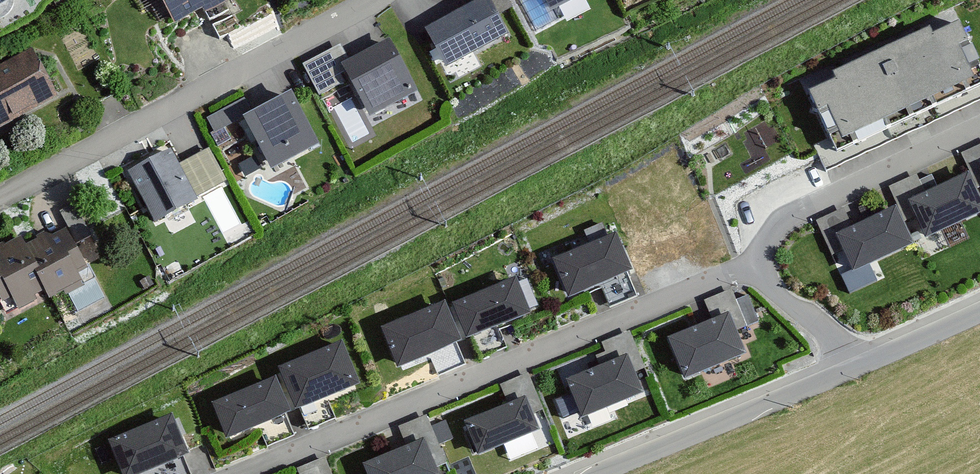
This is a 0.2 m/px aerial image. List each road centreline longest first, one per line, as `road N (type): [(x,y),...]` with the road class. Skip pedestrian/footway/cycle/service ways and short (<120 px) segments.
road 1 (residential): [(755,267),(247,473)]
road 2 (residential): [(372,0),(0,194)]
road 3 (residential): [(595,473),(862,364)]
road 4 (residential): [(755,267),(788,218),(979,128)]
road 5 (residential): [(862,364),(755,267)]
road 6 (residential): [(862,364),(979,312)]

